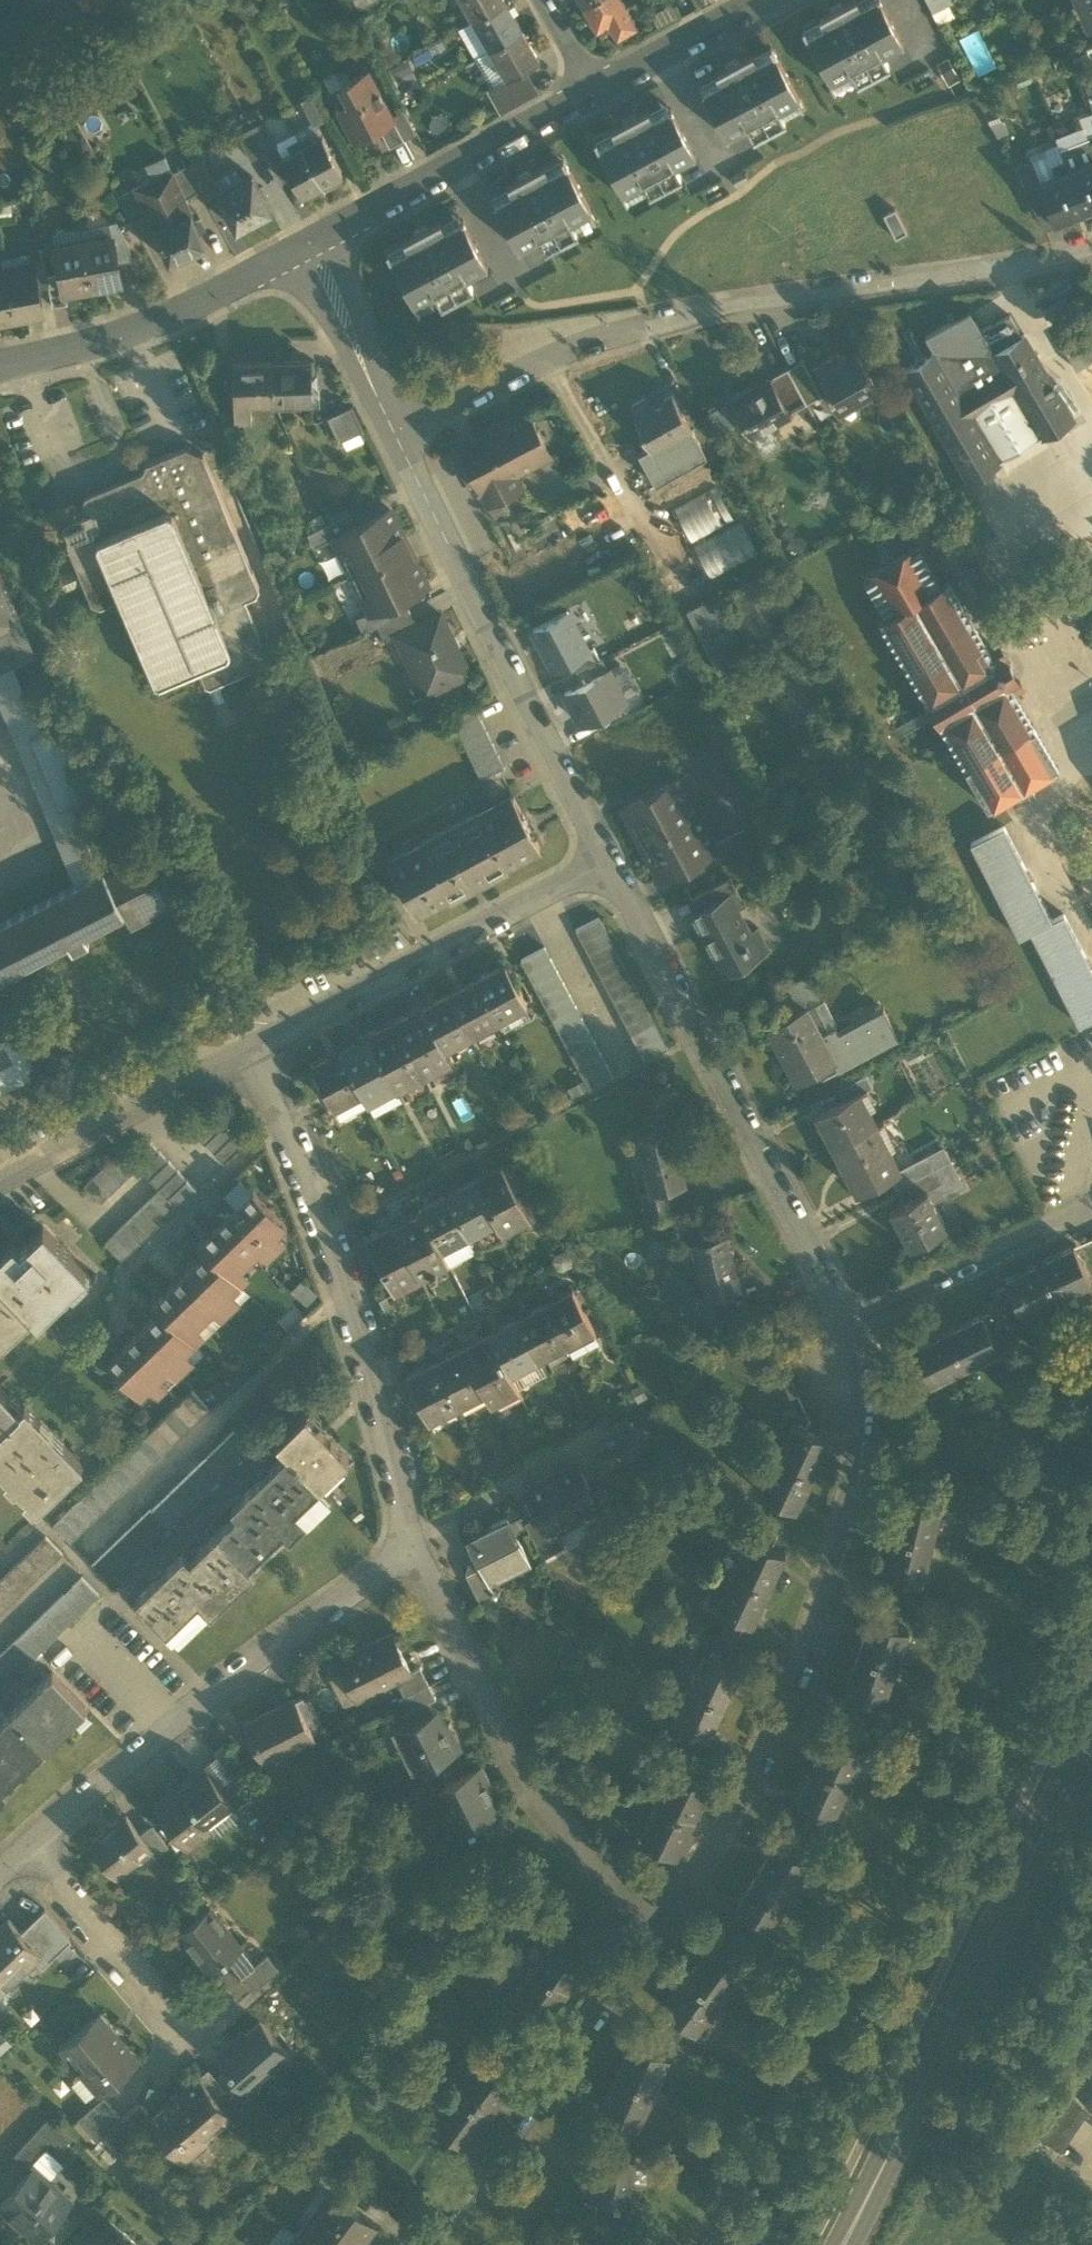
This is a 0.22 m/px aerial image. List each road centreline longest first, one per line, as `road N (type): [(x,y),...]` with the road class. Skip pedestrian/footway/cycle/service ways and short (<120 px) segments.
road 1 (residential): [(393,428),(576,345),(680,315),(1091,247)]
road 2 (residential): [(662,1927),(739,1809),(793,1694),(851,1489),(861,1381),(844,1323)]
road 3 (secondary): [(1091,1739),(843,2244)]
road 4 (residential): [(421,1554),(349,1298),(258,1044)]
road 5 (residential): [(844,1323),(608,858)]
road 6 (residential): [(34,1857),(173,1735),(421,1554)]
road 7 (residential): [(608,858),(393,428)]
road 8 (residential): [(662,1927),(541,1805),(421,1554)]
road 9 (residential): [(608,858),(258,1044)]
road 10 (residential): [(425,2244),(662,1927)]
road 11 (residential): [(599,87),(307,245)]
road 12 (residential): [(307,245),(177,313),(0,362)]
road 13 (residential): [(258,1044),(0,1184)]
road 14 (residential): [(844,1323),(1085,1213)]
road 15 (residential): [(34,1857),(192,2041)]
road 16 (residential): [(393,428),(307,245)]
road 17 (residential): [(762,0),(599,87)]

